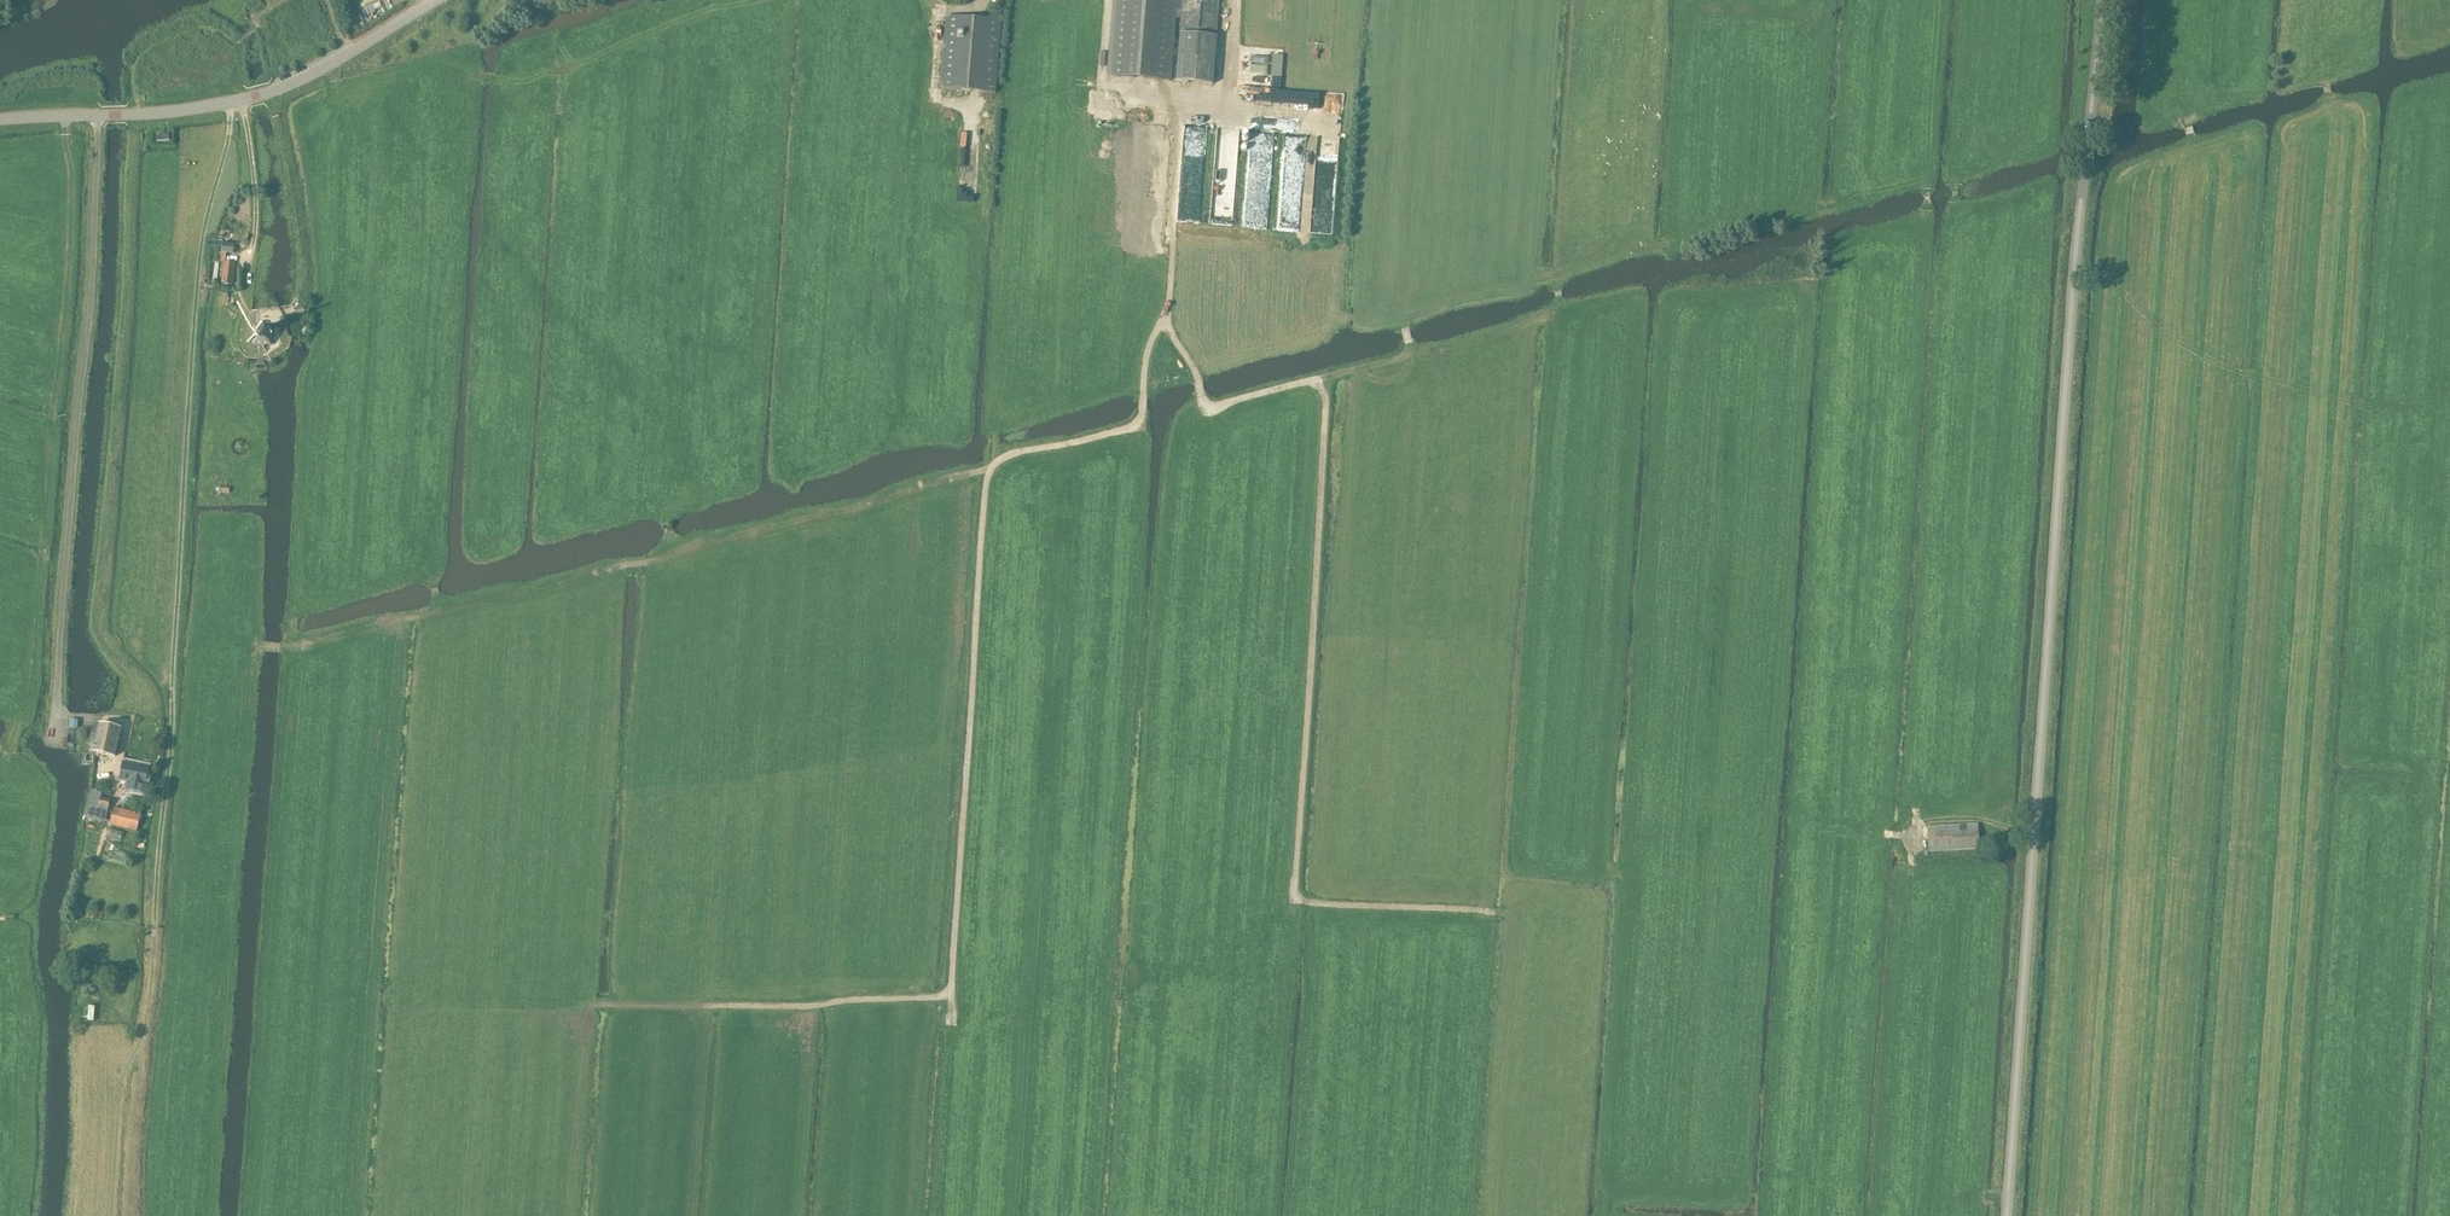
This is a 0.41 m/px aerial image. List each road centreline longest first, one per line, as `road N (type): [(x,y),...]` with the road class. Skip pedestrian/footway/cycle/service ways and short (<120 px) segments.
road 1 (unclassified): [(2006,1215),(2099,0)]
road 2 (track): [(240,99),(245,118),(229,124),(201,250),(171,737),(143,1034)]
road 3 (track): [(1592,661),(1603,864),(1628,867),(1607,1215)]
road 4 (tertiary): [(0,119),(163,112),(274,92),(439,0)]
road 5 (track): [(114,1215),(123,1077),(143,1034)]

